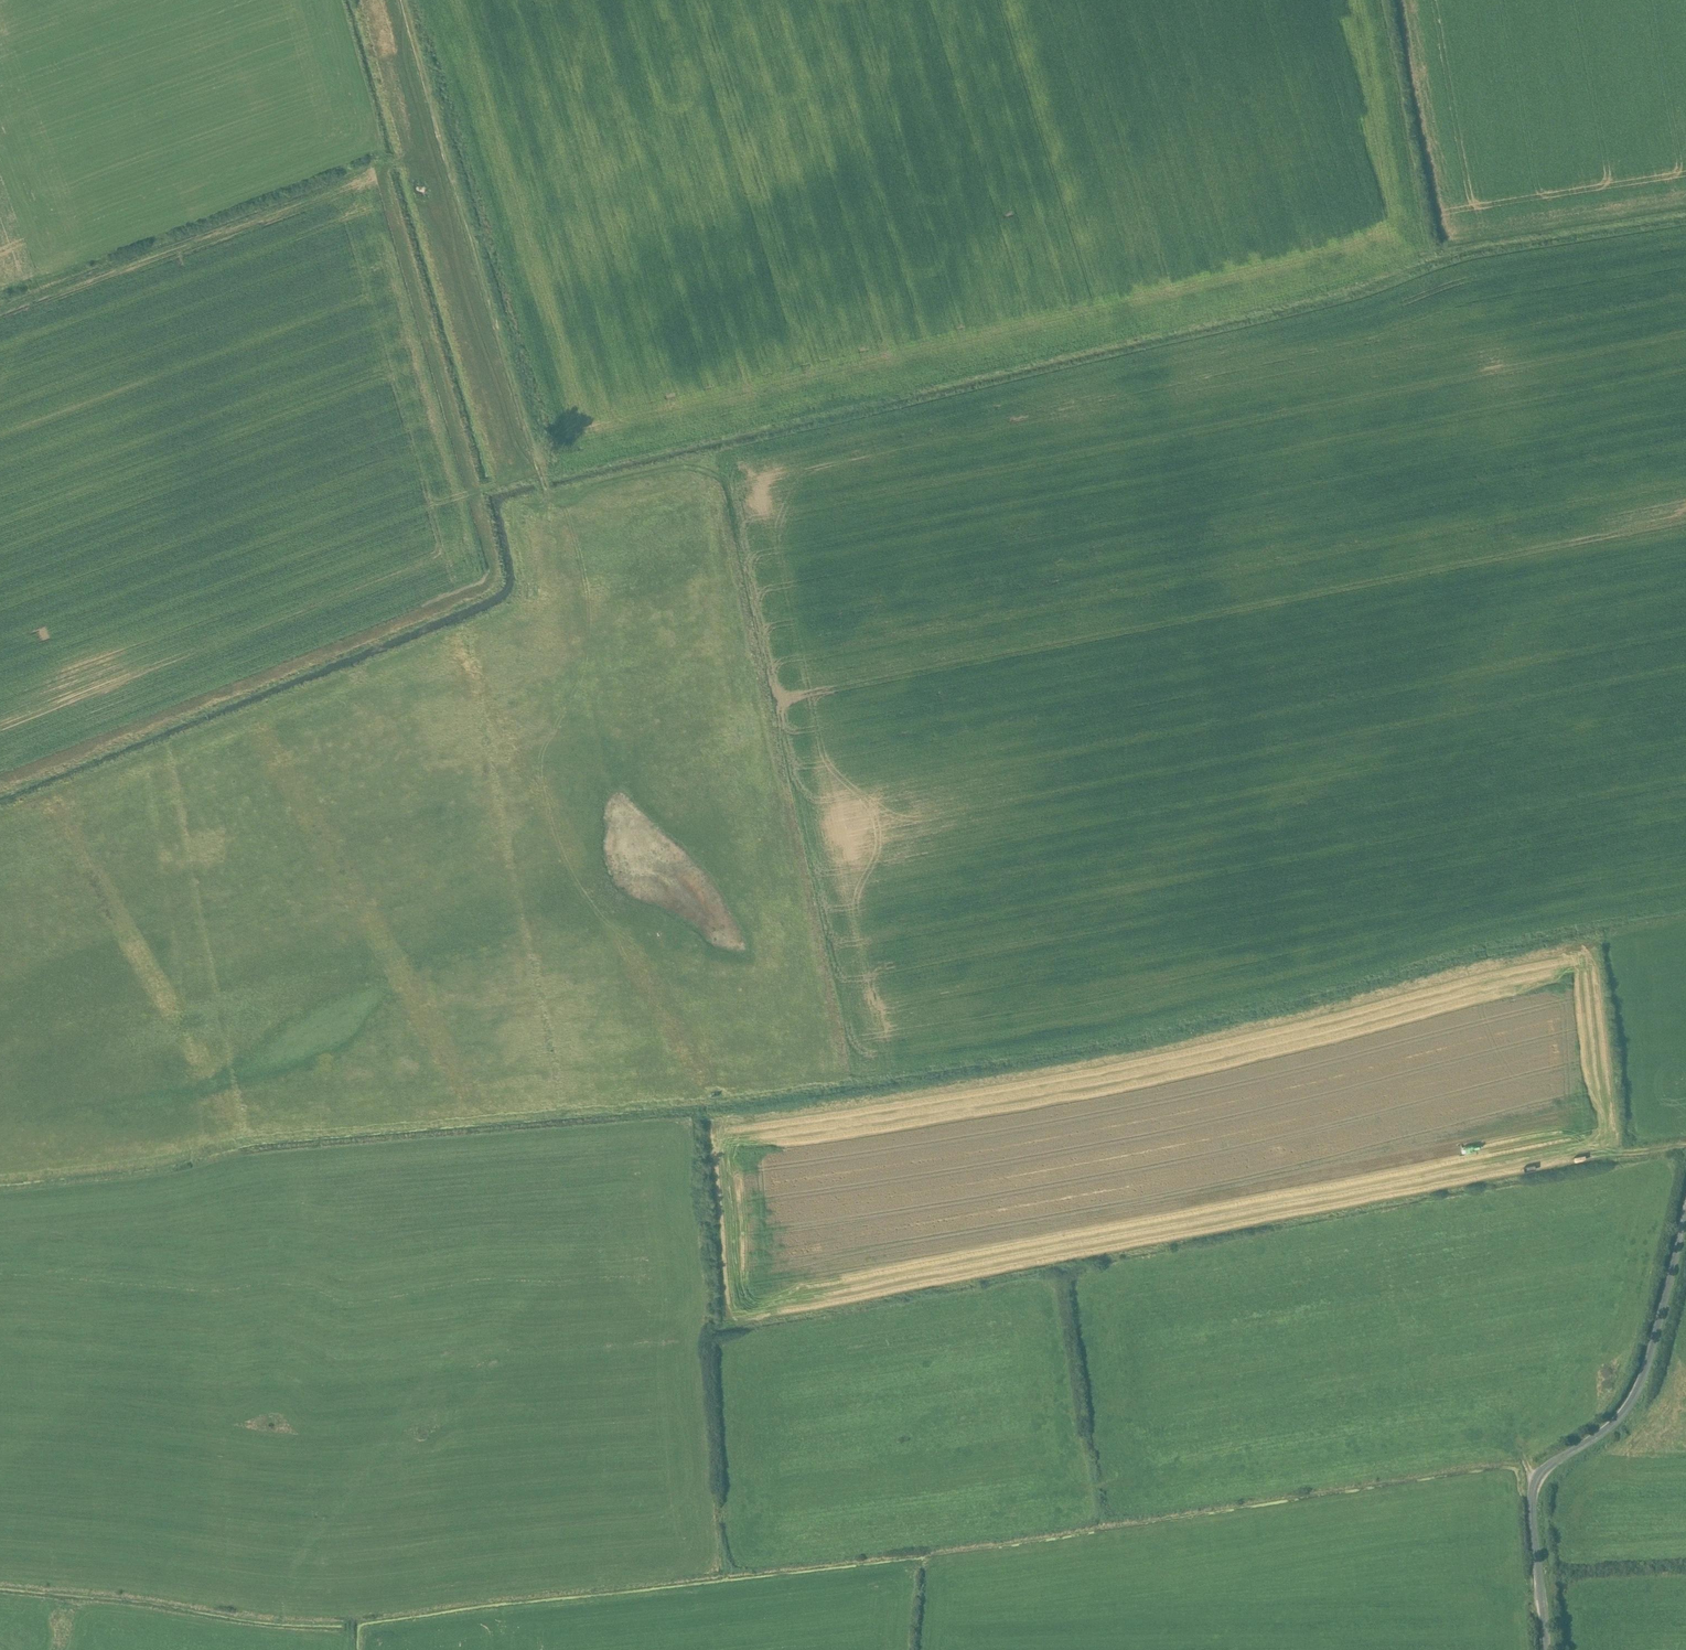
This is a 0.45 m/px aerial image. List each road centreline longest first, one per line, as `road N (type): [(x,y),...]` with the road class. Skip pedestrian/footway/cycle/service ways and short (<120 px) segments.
road 1 (unclassified): [(1547,1649),(1537,1480),(1629,1409),(1685,1218)]

